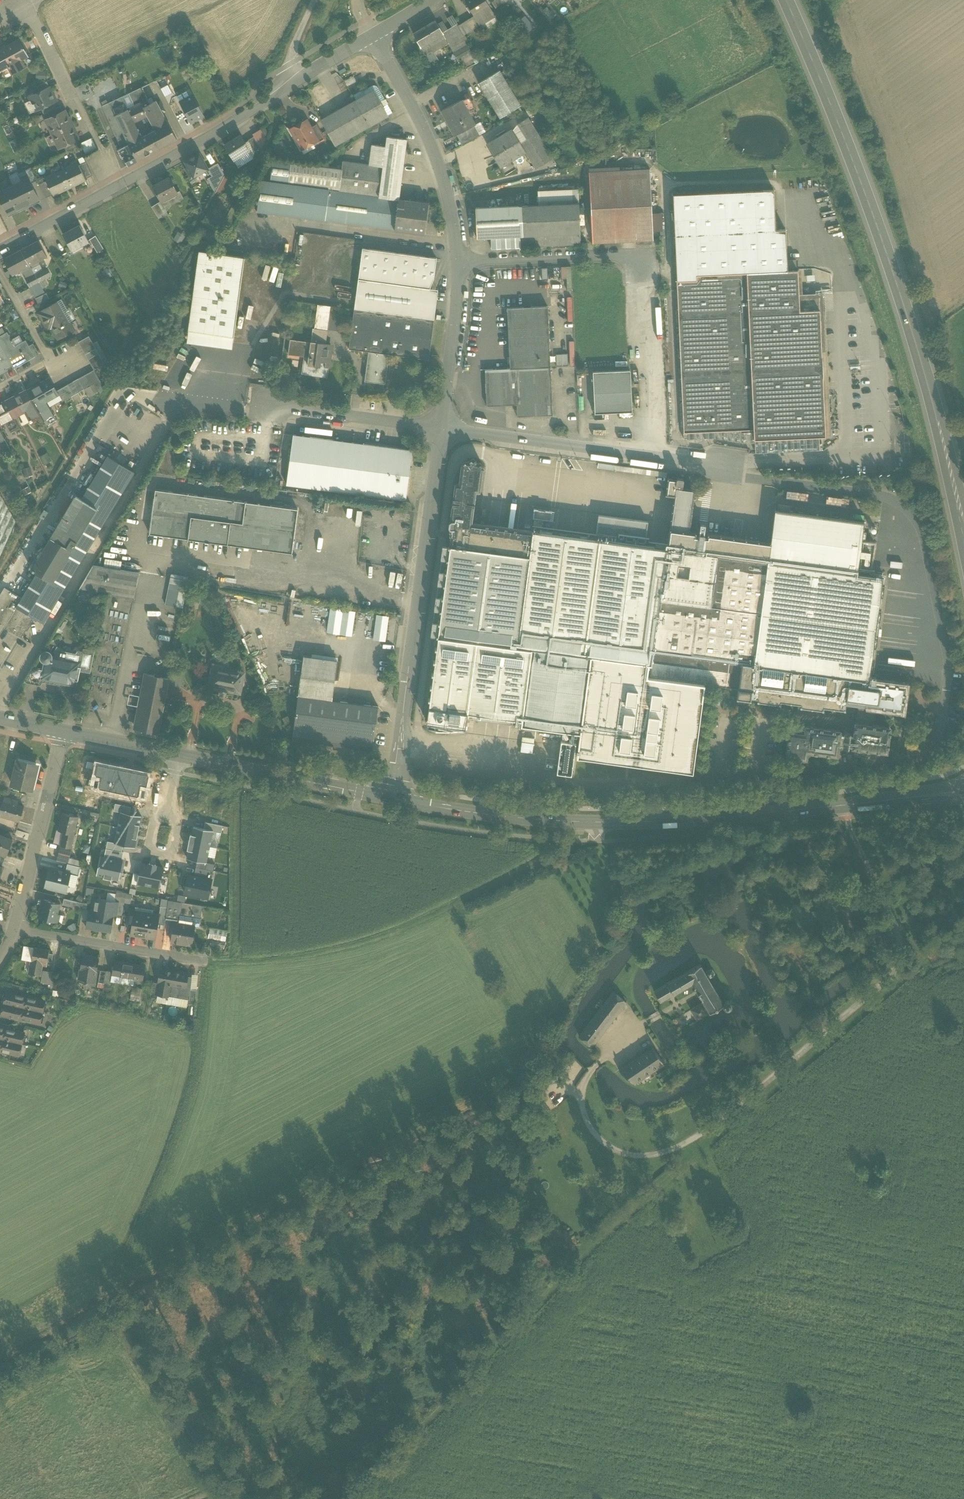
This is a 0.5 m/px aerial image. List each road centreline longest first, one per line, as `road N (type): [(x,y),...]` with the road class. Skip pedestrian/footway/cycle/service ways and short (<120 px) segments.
road 1 (primary): [(963,530),(883,243),(786,0)]
road 2 (tertiary): [(394,799),(599,822),(877,802)]
road 3 (track): [(201,961),(273,961),(392,933),(561,855),(595,835),(599,822)]
road 4 (tertiary): [(0,250),(210,136),(373,36)]
road 5 (residential): [(394,799),(442,428)]
road 6 (tertiary): [(64,732),(394,799)]
road 7 (residential): [(725,470),(442,428)]
road 8 (residential): [(460,265),(438,155),(373,36)]
road 9 (residential): [(0,958),(64,732)]
road 10 (residential): [(460,265),(647,256)]
road 11 (residential): [(442,428),(265,405)]
road 12 (residential): [(442,428),(460,265)]
road 13 (residential): [(29,6),(100,147)]

